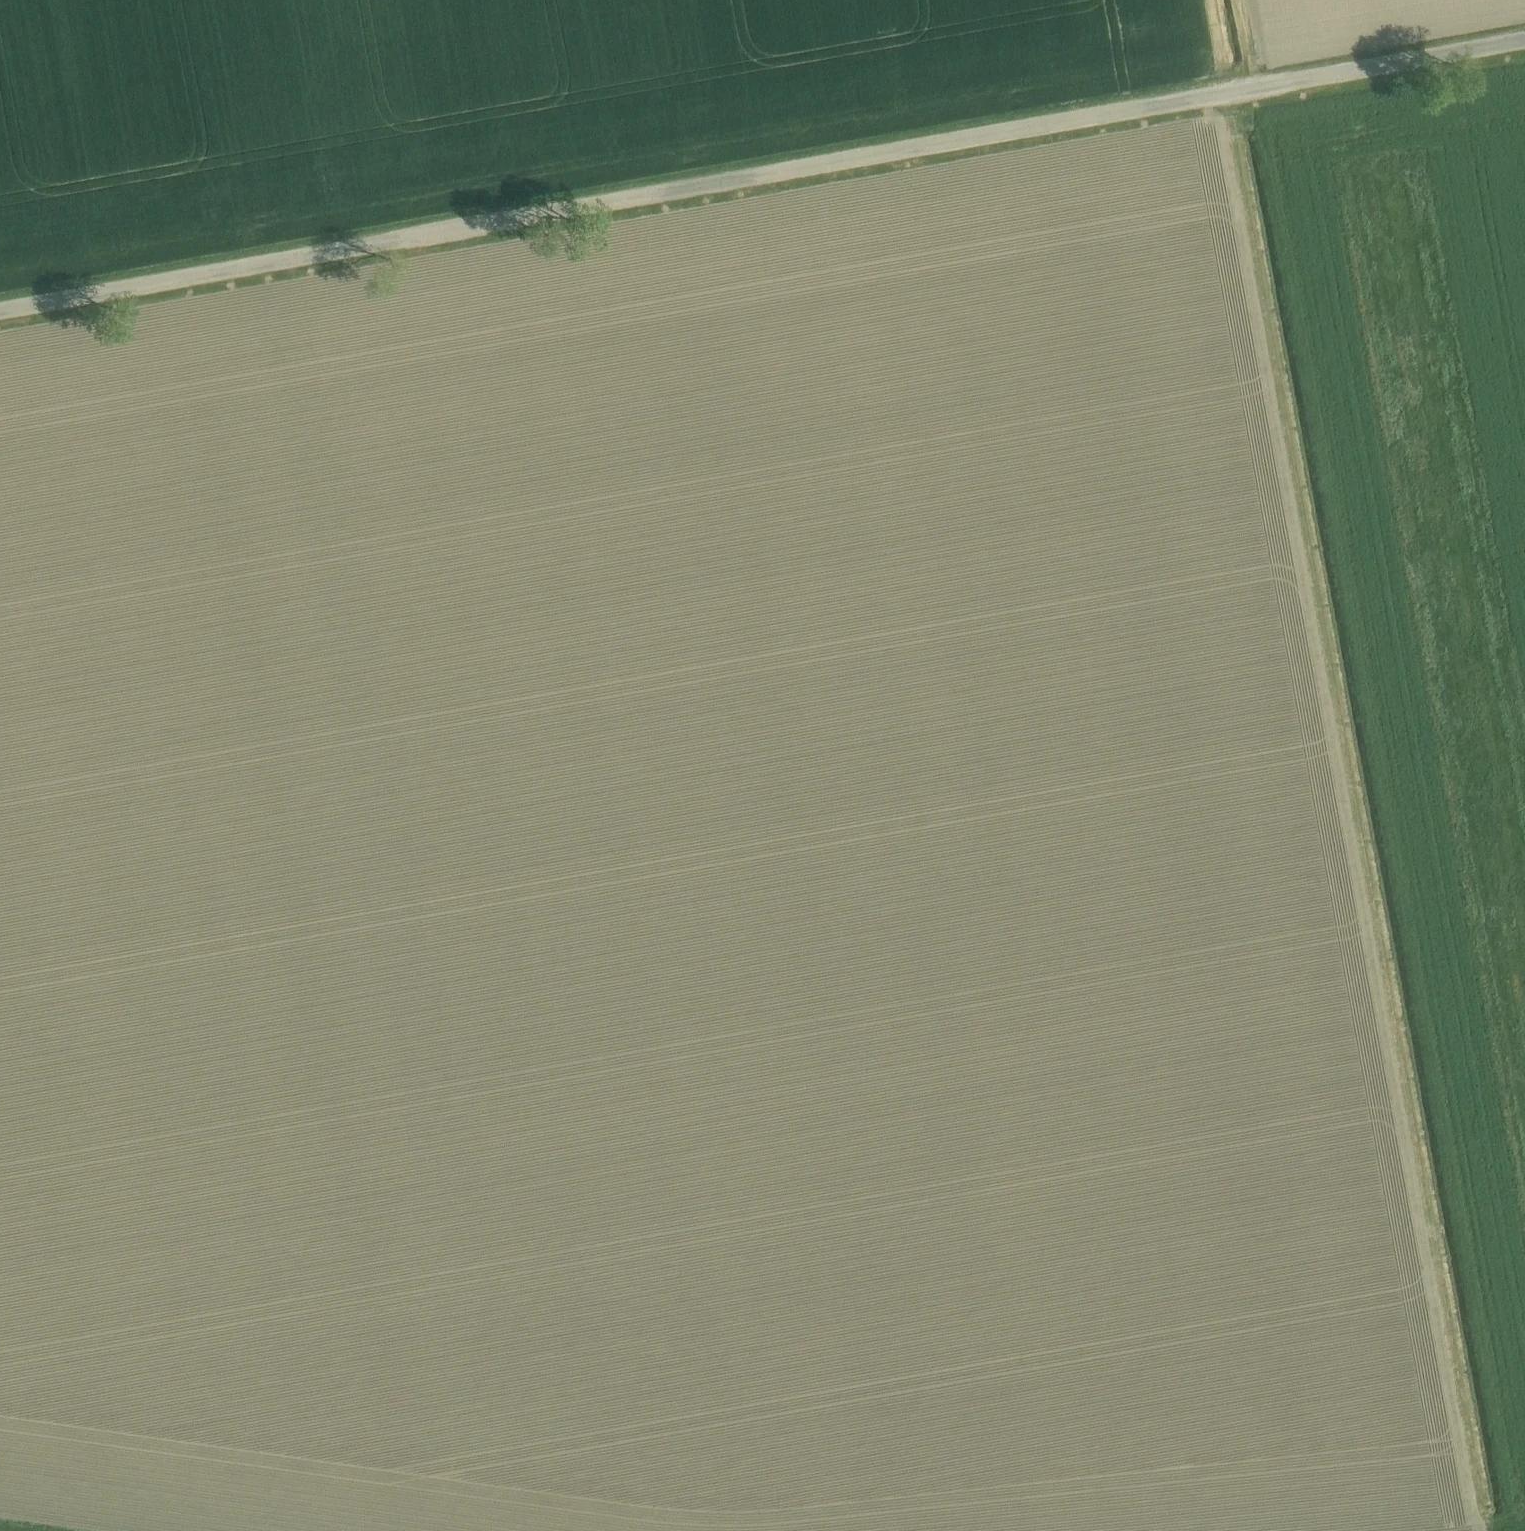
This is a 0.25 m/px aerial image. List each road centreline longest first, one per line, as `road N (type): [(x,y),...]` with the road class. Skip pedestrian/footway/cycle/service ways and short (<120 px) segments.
road 1 (unclassified): [(0,314),(1524,40)]

